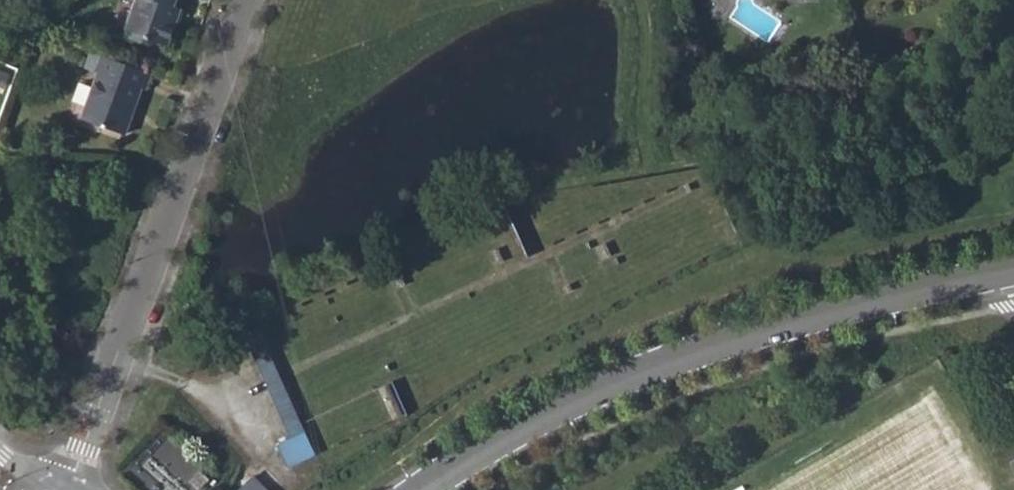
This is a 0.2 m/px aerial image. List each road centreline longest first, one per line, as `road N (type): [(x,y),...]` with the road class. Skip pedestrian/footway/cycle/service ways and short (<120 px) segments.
road 1 (tertiary): [(1013,272),(682,359),(512,435),(421,489)]
road 2 (residential): [(245,0),(70,489)]

